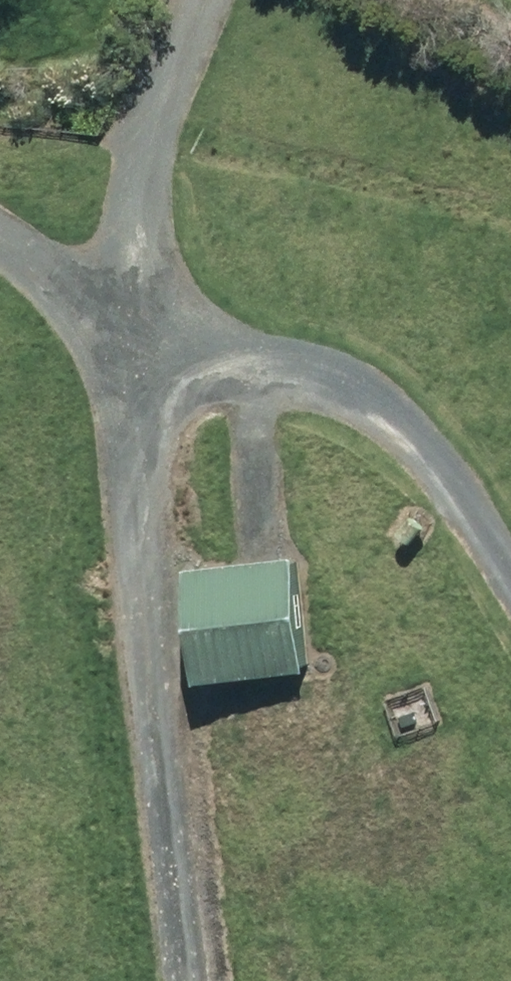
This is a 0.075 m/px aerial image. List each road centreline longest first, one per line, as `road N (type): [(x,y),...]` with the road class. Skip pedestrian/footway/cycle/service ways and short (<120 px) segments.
road 1 (track): [(190,980),(113,324),(191,0)]
road 2 (track): [(0,251),(113,324),(347,413),(510,591)]

